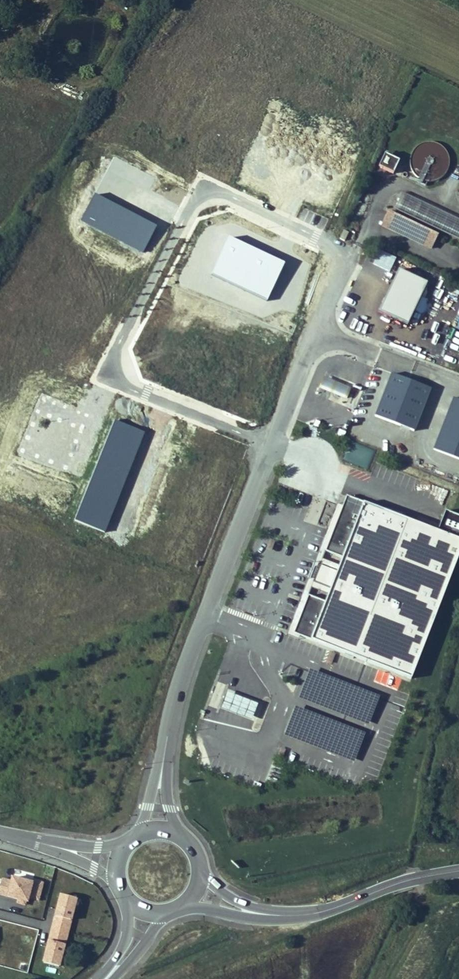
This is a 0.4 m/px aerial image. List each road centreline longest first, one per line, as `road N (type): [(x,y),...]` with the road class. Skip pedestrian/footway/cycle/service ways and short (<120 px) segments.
road 1 (unclassified): [(348,252),(230,196),(203,195),(117,346),(121,384),(272,444)]
road 2 (unclassified): [(166,758),(186,662),(272,444)]
road 3 (unclassified): [(272,444),(348,252)]
road 4 (secondary): [(271,915),(318,913),(458,871)]

